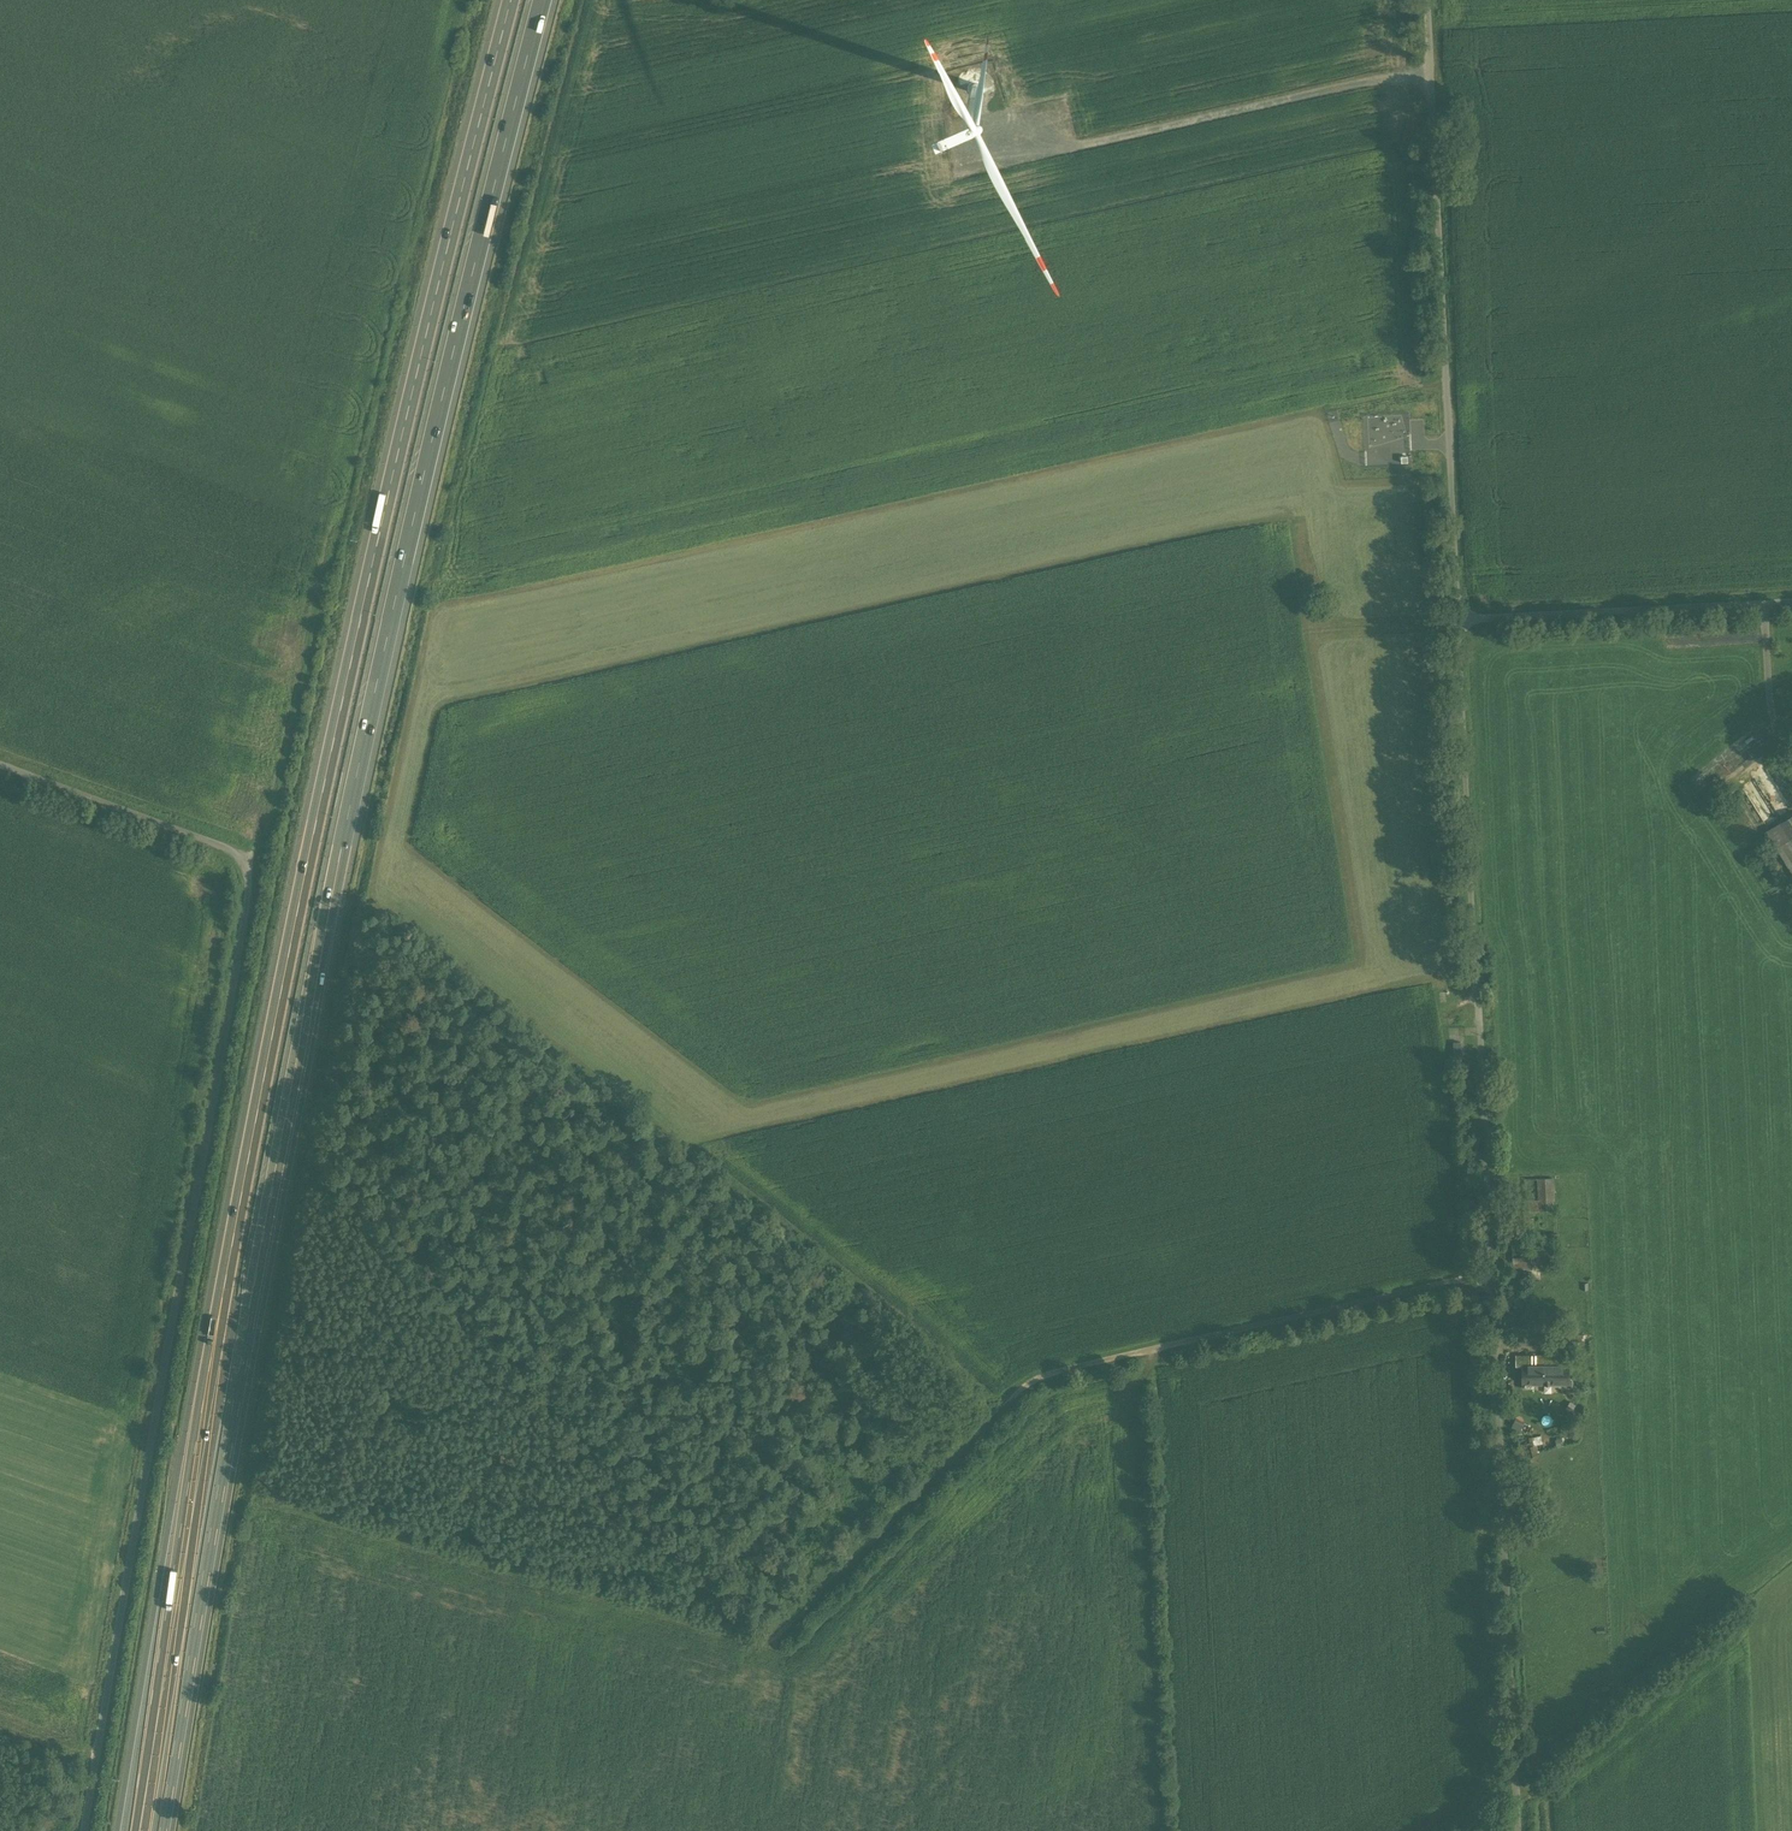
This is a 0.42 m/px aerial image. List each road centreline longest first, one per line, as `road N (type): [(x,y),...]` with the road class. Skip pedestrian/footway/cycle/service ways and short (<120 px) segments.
road 1 (motorway): [(513,0),(401,441),(300,905),(131,1830)]
road 2 (motorway): [(159,1830),(328,904),(541,0)]
road 3 (unclassified): [(0,756),(237,843),(250,857),(253,879),(85,1830)]
road 4 (unclassified): [(1498,1265),(1033,1377),(878,1529)]
road 5 (unclassified): [(1498,1265),(1458,615)]
road 6 (unclassified): [(1458,615),(1424,0)]
road 7 (unclassified): [(1519,1830),(1498,1265)]
road 8 (track): [(966,159),(1425,63)]
road 9 (unclassified): [(1458,615),(1791,602)]

